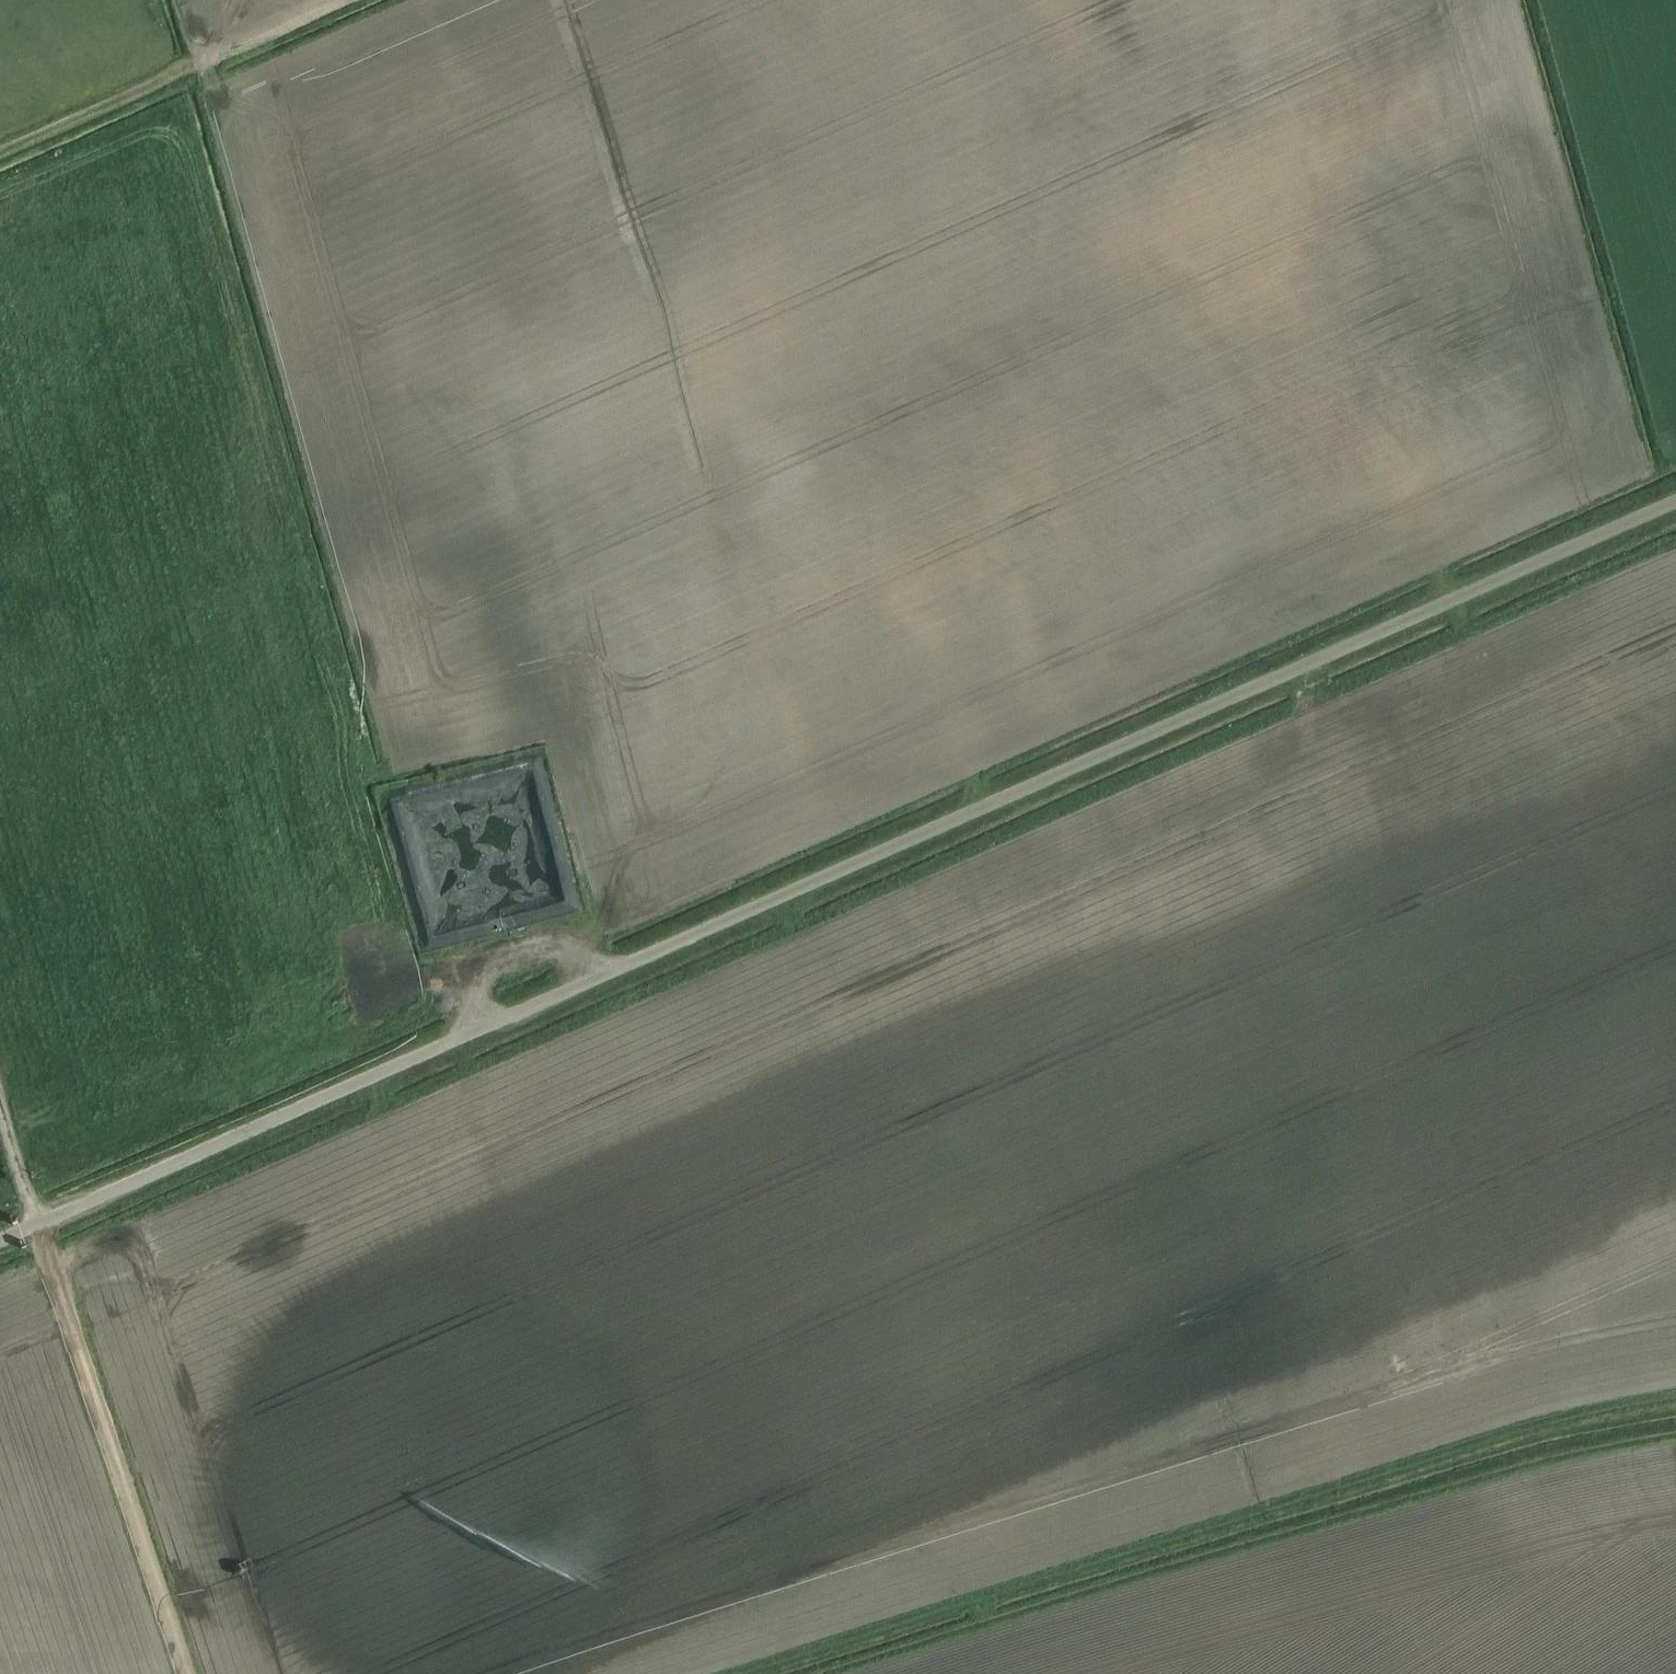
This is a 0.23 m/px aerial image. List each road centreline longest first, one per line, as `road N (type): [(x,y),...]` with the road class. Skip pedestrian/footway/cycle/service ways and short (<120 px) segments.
road 1 (unclassified): [(0,1239),(1675,501)]
road 2 (track): [(37,1222),(197,1673)]
road 3 (track): [(37,1222),(0,1092)]

